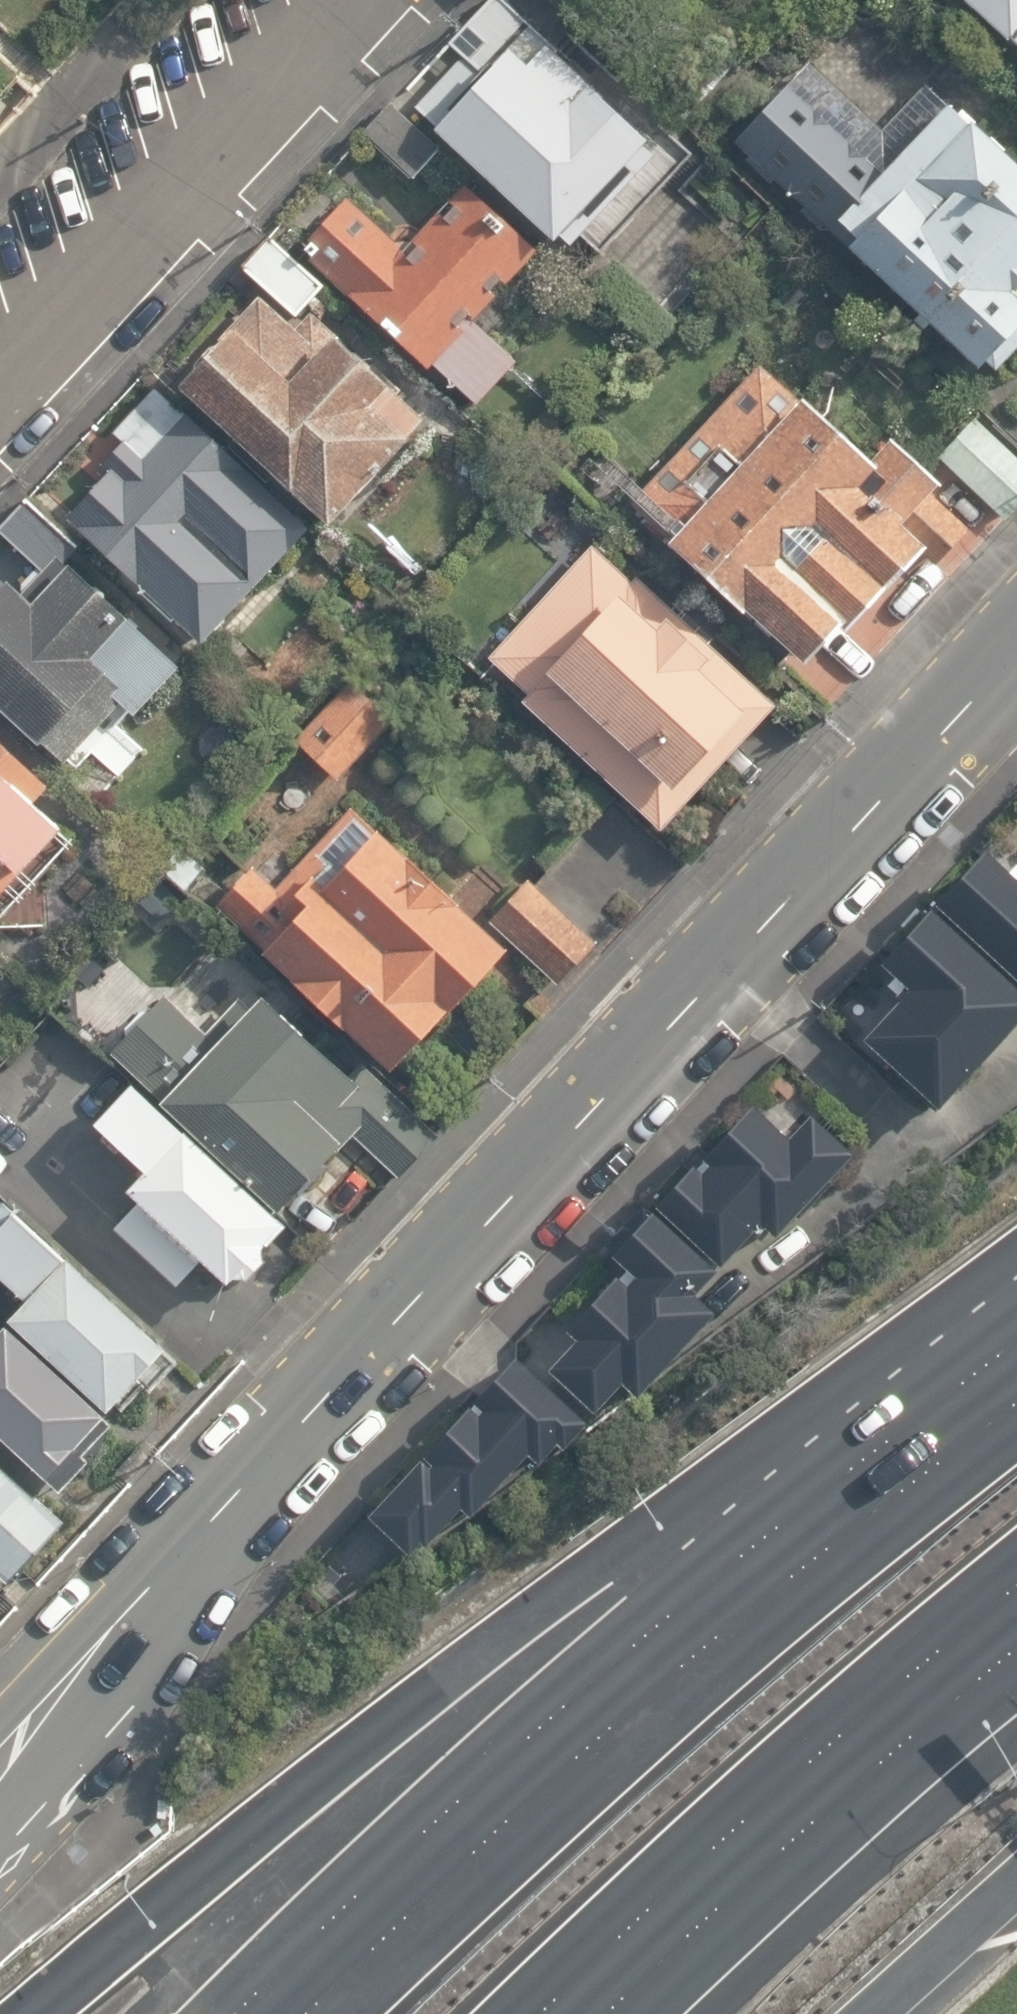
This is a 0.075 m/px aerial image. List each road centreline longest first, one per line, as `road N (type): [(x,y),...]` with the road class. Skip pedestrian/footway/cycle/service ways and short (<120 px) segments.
road 1 (secondary): [(1016,658),(37,1718)]
road 2 (motorway): [(80,2013),(613,1561),(1016,1339)]
road 3 (motorway): [(315,2013),(732,1626),(1016,1405)]
road 4 (motorway): [(1016,1588),(636,1921),(549,2013)]
road 5 (residential): [(428,0),(0,462)]
road 6 (motorway): [(1016,1860),(853,2013)]
road 7 (secondary): [(37,1718),(24,1828),(0,1873)]

